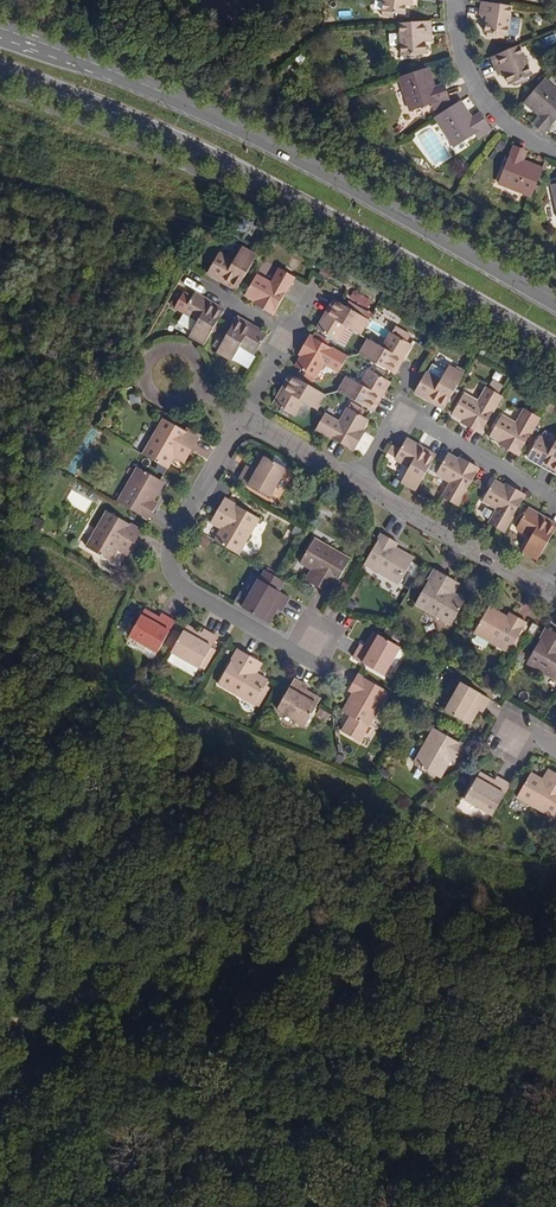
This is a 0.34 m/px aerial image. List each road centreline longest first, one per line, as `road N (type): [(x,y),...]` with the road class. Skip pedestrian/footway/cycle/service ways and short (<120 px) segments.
road 1 (secondary): [(0,71),(221,163),(555,352)]
road 2 (secondary): [(555,304),(180,101),(0,30)]
road 3 (track): [(0,1024),(23,1026),(167,1103),(490,1206)]
road 4 (residential): [(311,634),(300,653),(182,586),(169,562),(176,532),(238,415)]
road 5 (residential): [(355,483),(542,590)]
road 6 (residential): [(555,153),(518,135),(488,108),(465,73),(453,0)]
road 7 (residential): [(395,407),(555,501)]
road 8 (residential): [(238,415),(355,483)]
road 9 (residential): [(197,389),(195,356),(171,347),(146,369),(155,395)]

